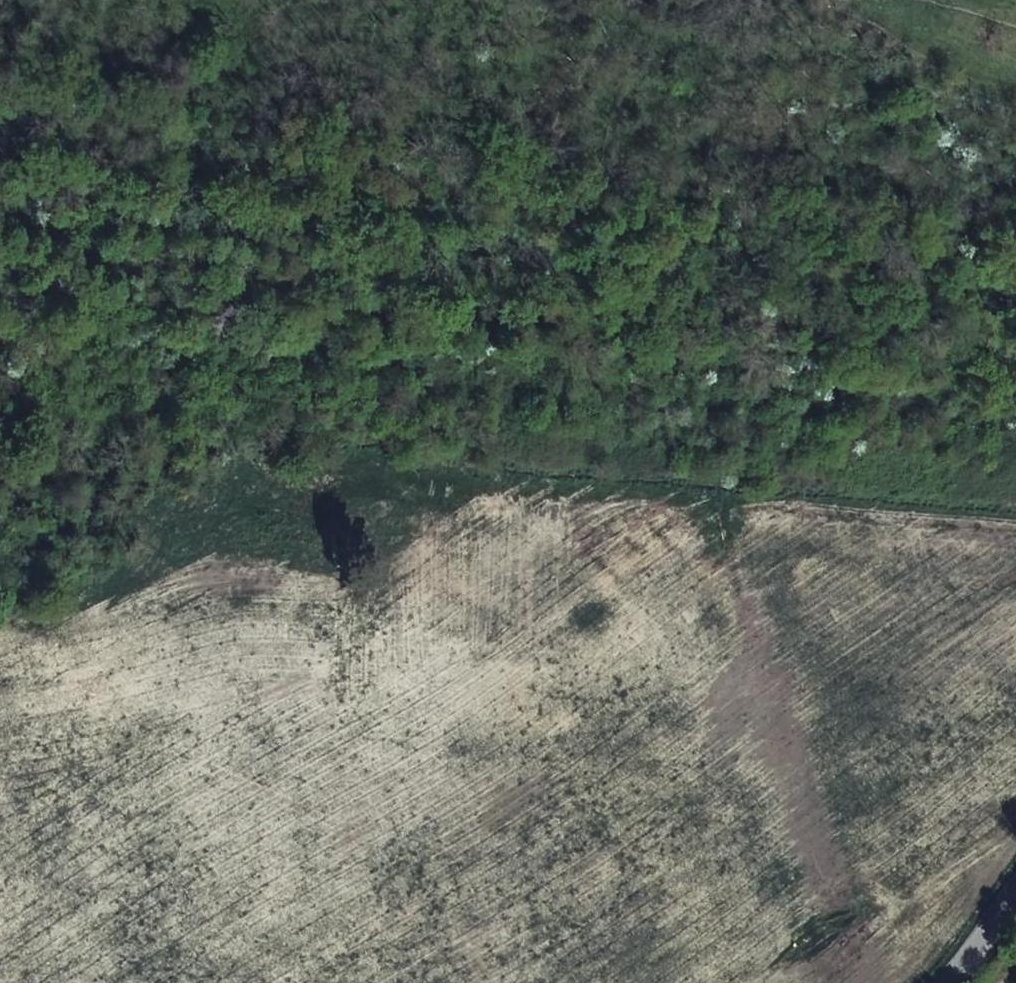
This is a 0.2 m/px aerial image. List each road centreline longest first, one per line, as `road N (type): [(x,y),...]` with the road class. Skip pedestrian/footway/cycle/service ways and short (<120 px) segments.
road 1 (track): [(0,290),(250,304),(736,302),(1015,351)]

